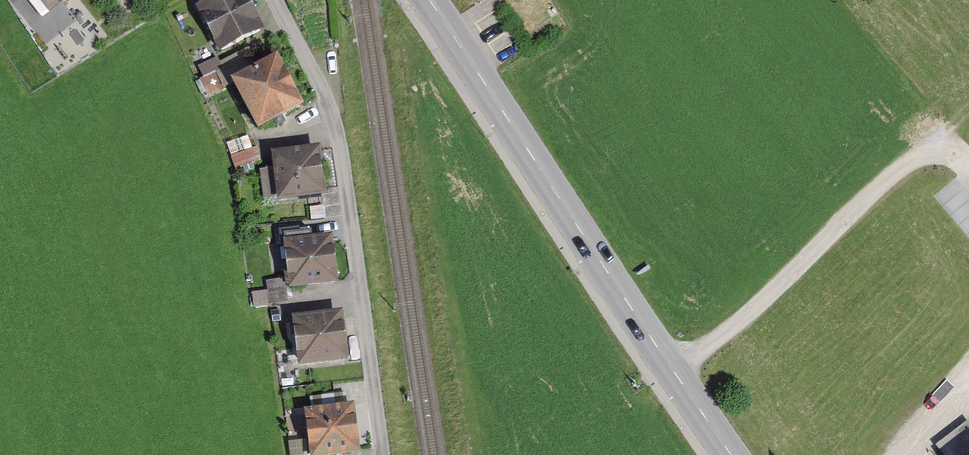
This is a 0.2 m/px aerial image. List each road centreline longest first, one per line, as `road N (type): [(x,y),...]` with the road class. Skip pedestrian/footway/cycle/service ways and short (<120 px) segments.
road 1 (unclassified): [(276,0),(337,124),(383,454)]
road 2 (secondary): [(428,0),(673,371)]
road 3 (unclassified): [(673,371),(913,158),(939,152),(968,168)]

